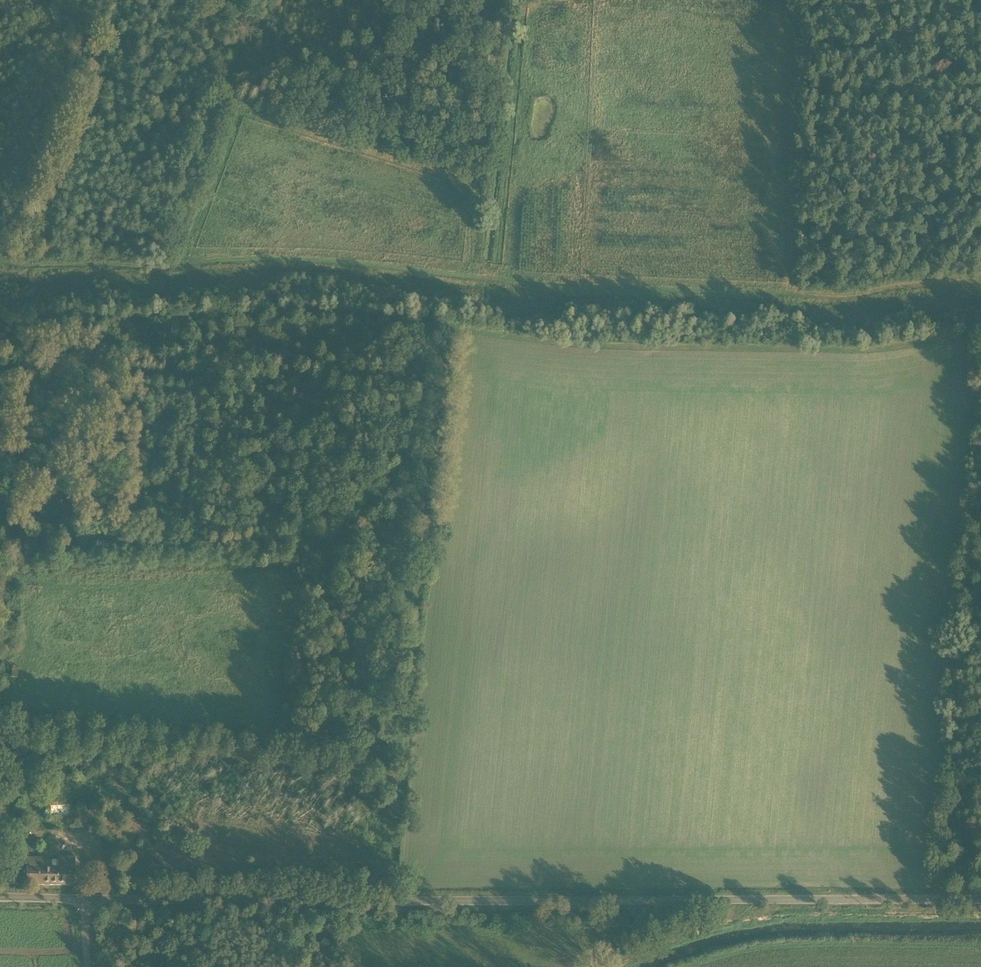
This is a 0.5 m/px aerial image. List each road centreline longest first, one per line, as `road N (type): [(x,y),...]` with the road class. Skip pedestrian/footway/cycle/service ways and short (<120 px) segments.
road 1 (track): [(0,263),(403,264),(584,291),(851,298),(980,288)]
road 2 (unclassified): [(80,890),(980,899)]

